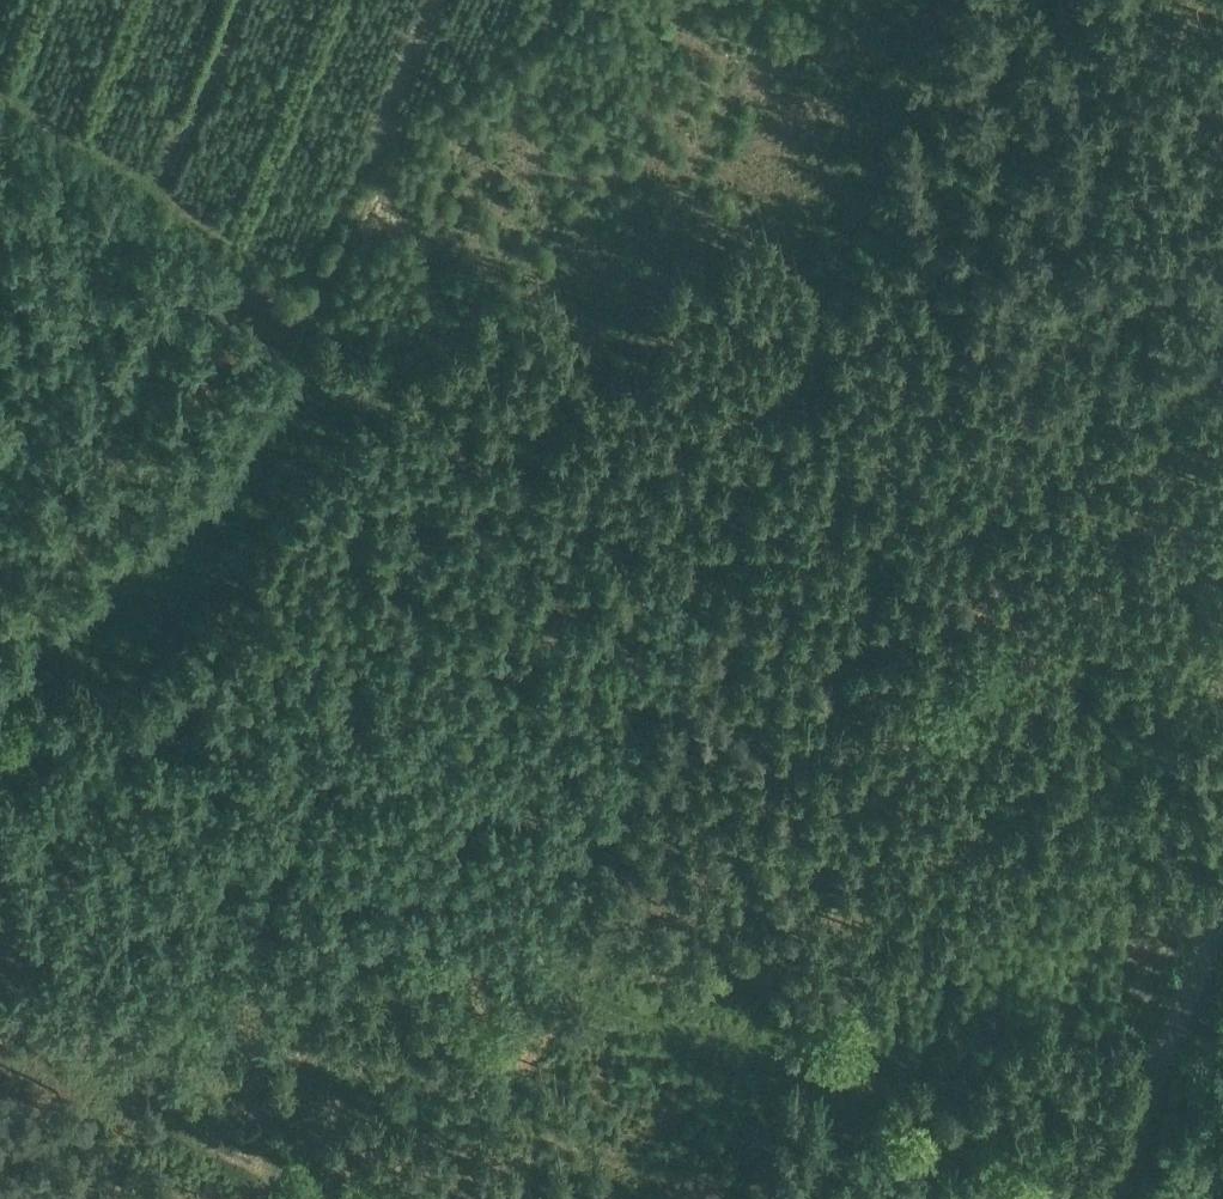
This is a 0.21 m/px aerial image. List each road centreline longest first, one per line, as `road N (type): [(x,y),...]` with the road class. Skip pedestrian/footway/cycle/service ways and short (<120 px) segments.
road 1 (track): [(0,739),(1073,1198)]
road 2 (unclassified): [(1105,1198),(1222,896)]

